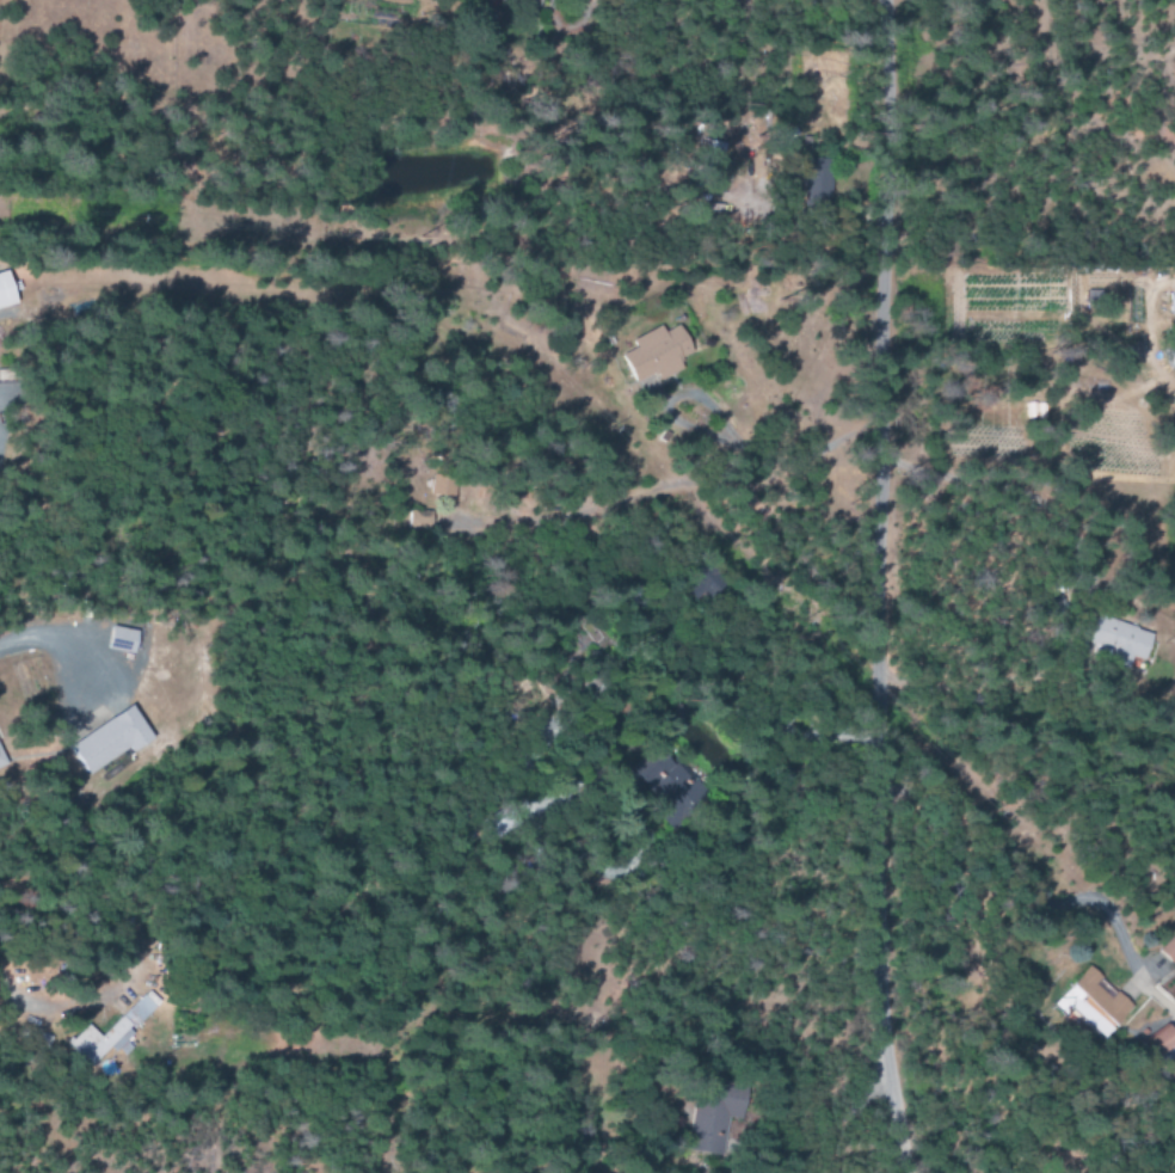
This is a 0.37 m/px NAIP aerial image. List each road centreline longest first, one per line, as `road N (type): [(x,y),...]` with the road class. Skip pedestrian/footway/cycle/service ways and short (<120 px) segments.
road 1 (residential): [(901,1172),(881,1070),(879,799),(868,656),(881,0)]

